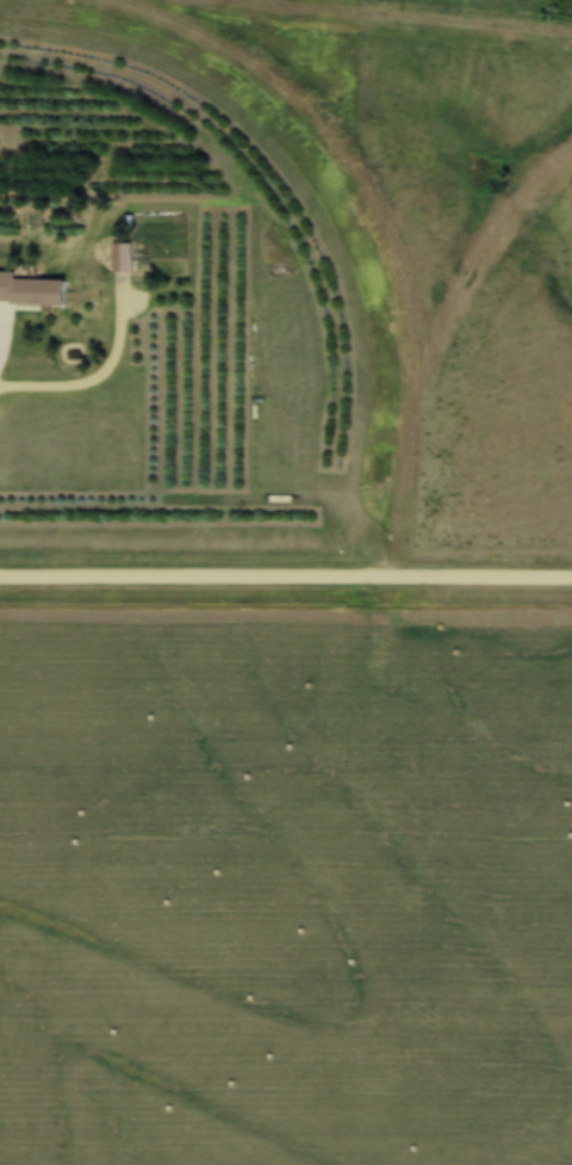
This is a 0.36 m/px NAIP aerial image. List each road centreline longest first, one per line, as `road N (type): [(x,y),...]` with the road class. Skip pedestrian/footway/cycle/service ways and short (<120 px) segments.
road 1 (residential): [(571,581),(0,579)]

